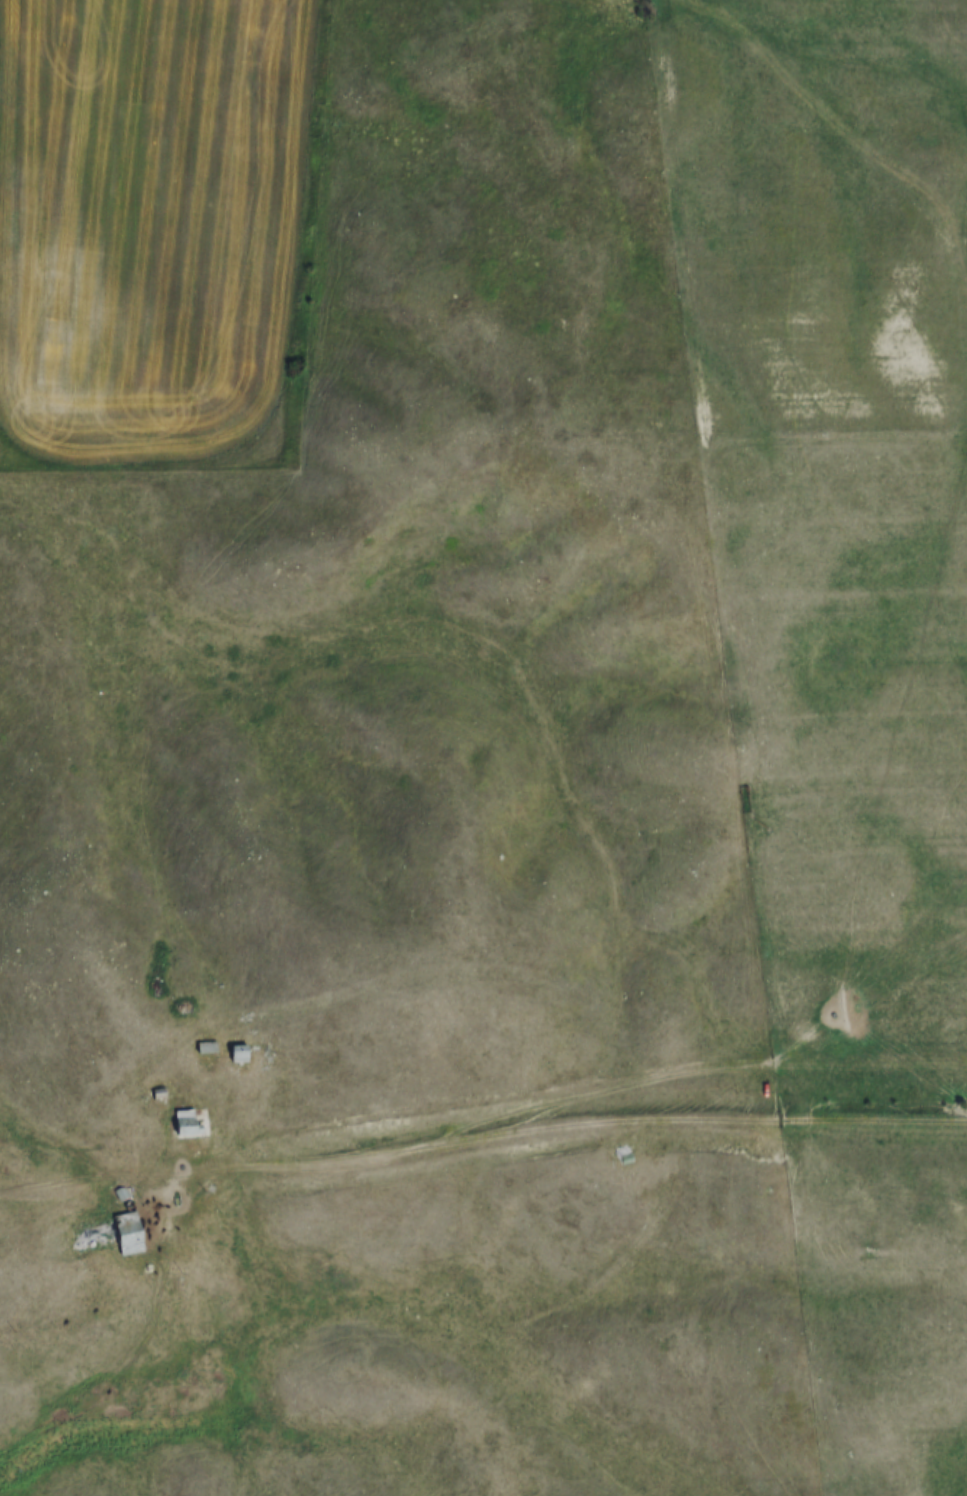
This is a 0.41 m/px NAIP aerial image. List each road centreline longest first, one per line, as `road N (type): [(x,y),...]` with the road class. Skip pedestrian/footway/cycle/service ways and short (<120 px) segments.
road 1 (track): [(179,1163),(0,1195)]

